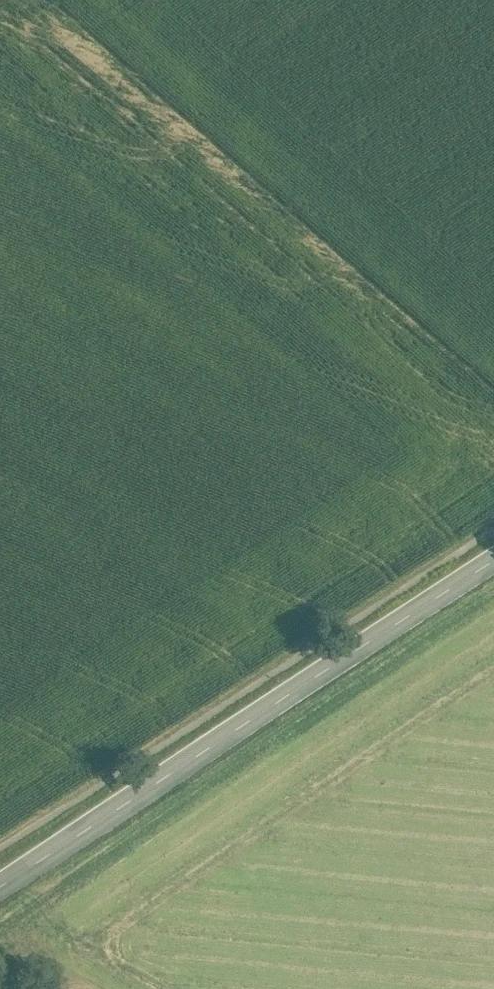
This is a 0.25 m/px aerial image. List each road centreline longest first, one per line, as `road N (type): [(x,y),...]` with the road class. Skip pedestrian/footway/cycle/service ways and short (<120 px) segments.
road 1 (secondary): [(0,885),(493,564)]

